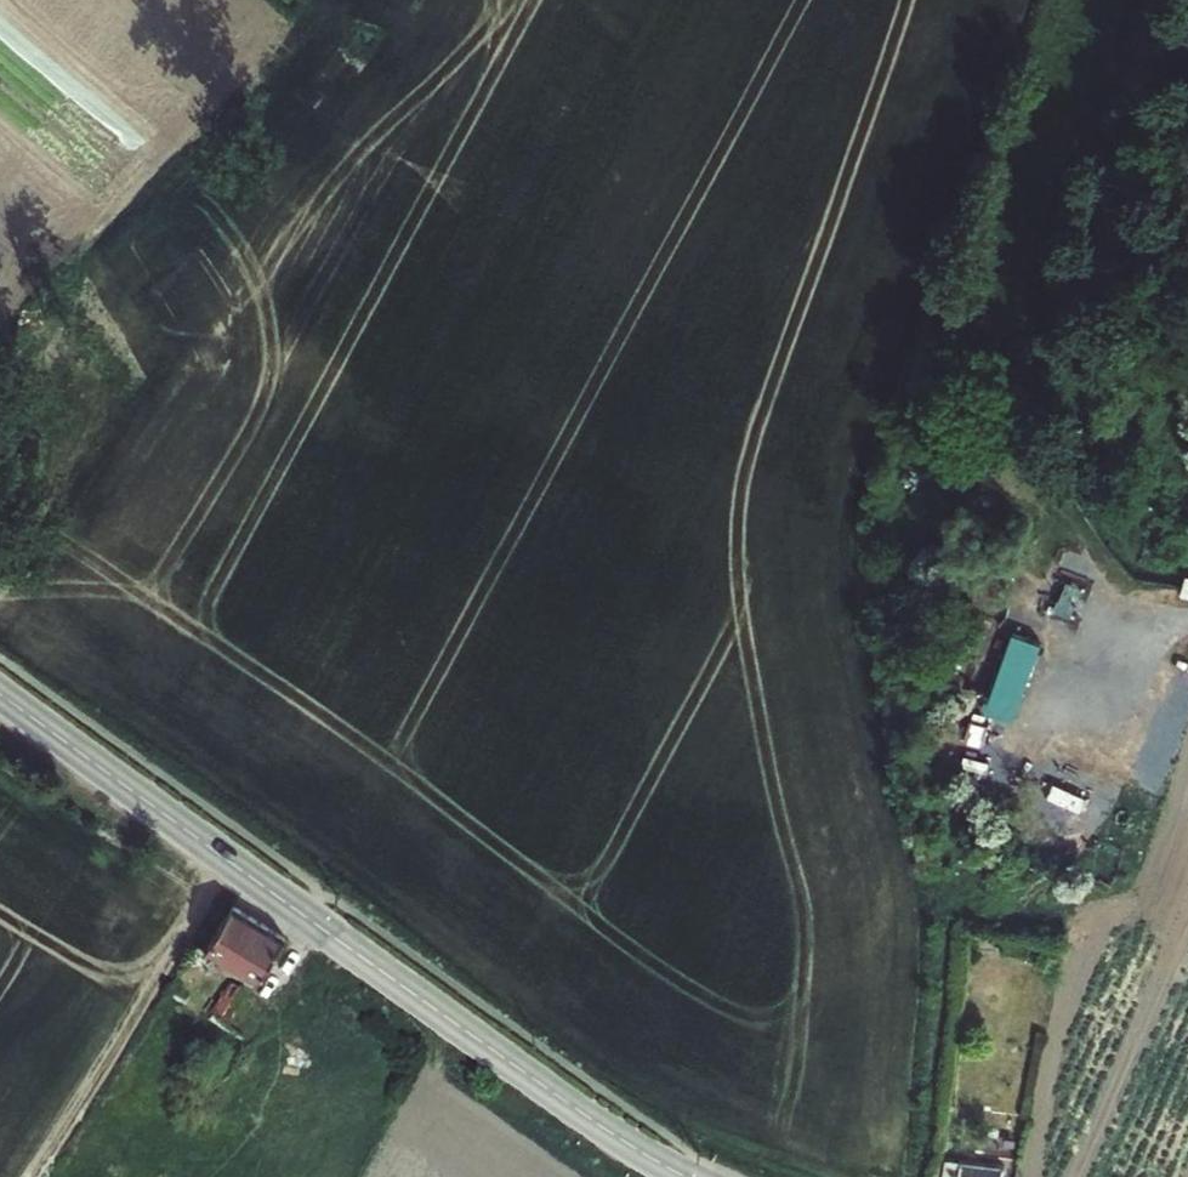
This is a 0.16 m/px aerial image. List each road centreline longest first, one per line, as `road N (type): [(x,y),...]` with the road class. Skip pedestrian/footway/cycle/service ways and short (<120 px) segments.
road 1 (tertiary): [(0,695),(466,1031),(687,1176)]

